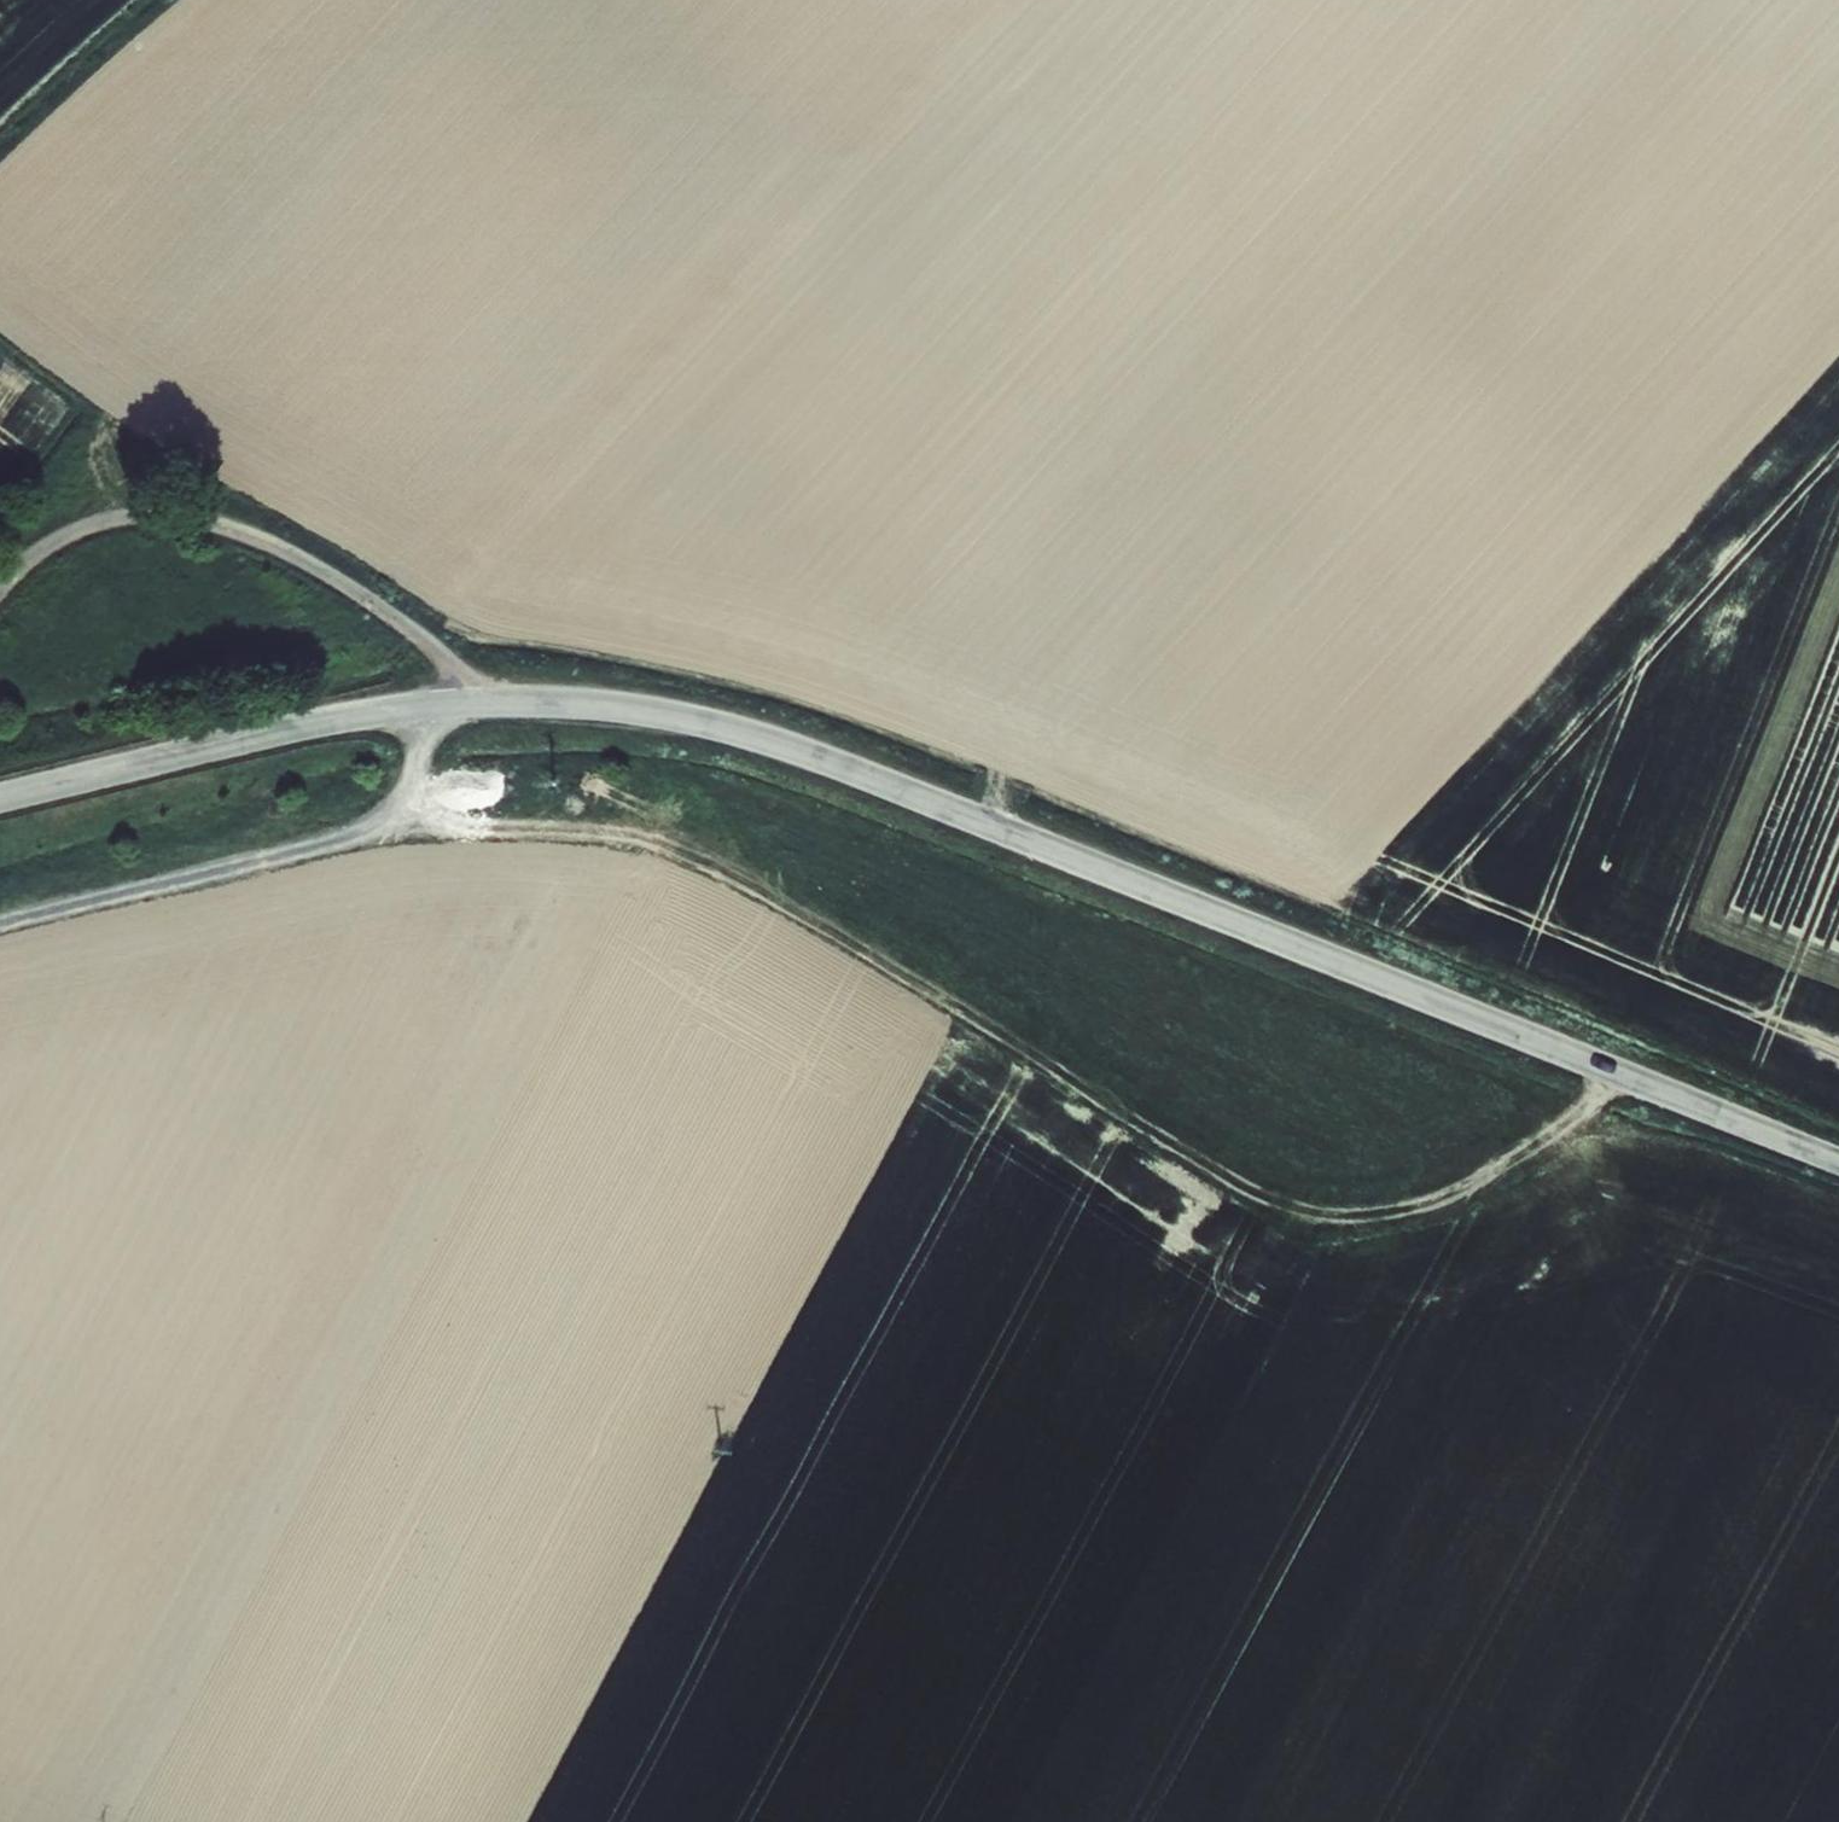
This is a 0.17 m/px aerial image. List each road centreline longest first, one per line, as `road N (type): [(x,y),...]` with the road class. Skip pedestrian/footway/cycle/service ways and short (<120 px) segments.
road 1 (tertiary): [(0,799),(392,709),(516,701),(658,714),(872,779),(1838,1160)]
road 2 (track): [(474,701),(404,624),(292,553),(230,528),(160,517),(104,523),(49,546),(0,588)]
road 3 (track): [(434,705),(404,803),(347,837),(0,919)]

